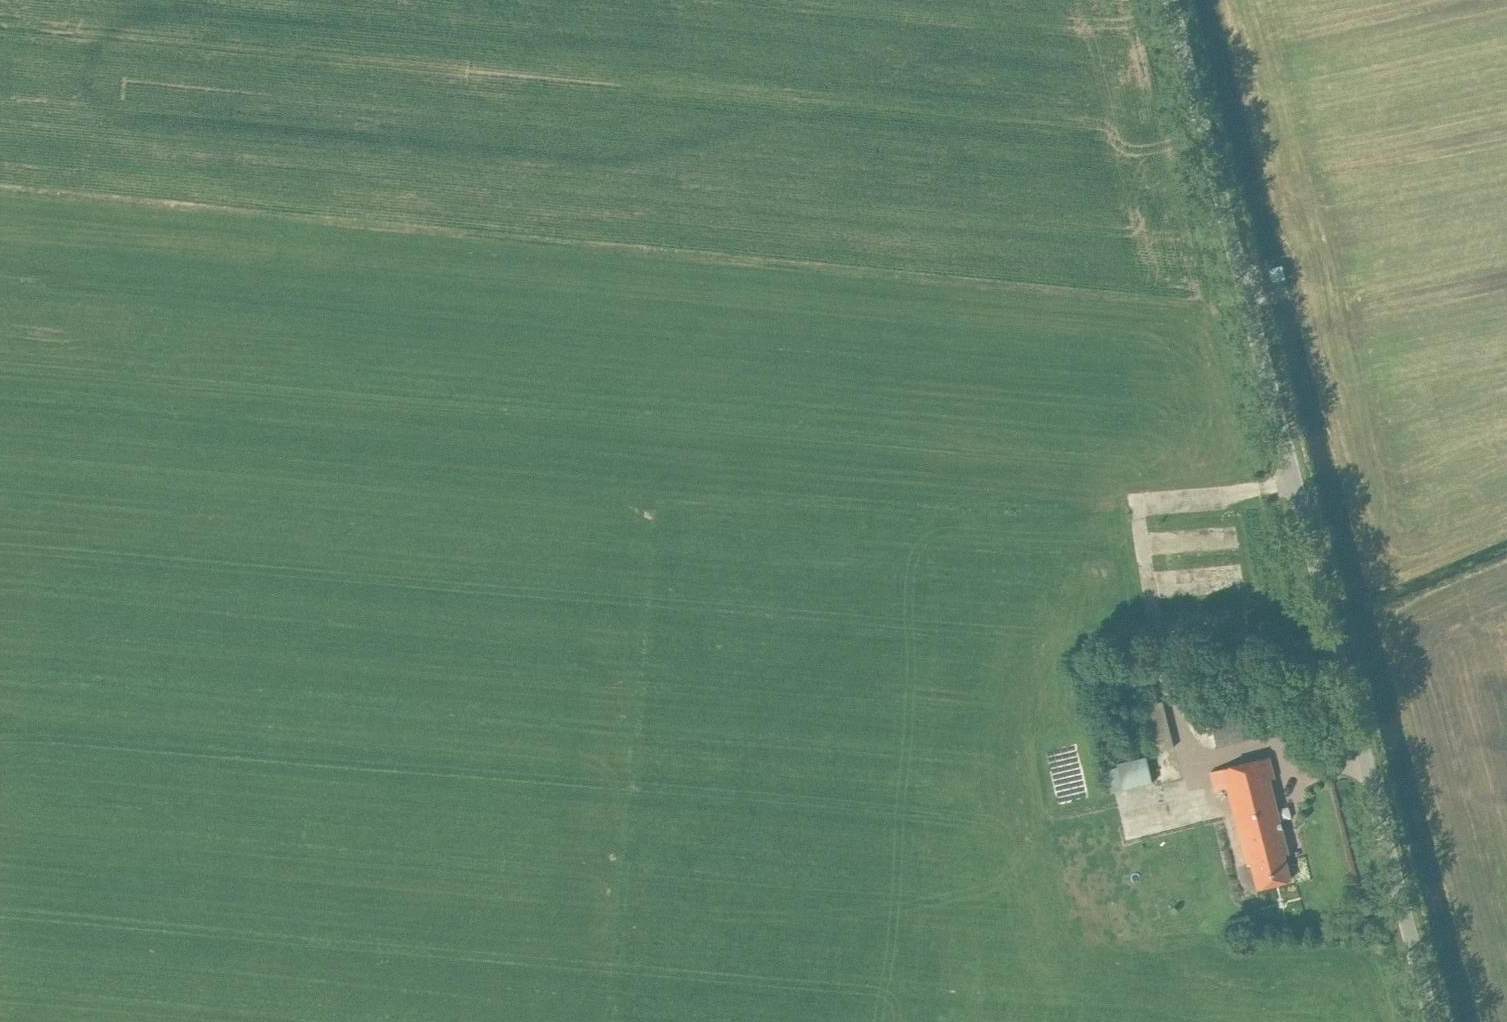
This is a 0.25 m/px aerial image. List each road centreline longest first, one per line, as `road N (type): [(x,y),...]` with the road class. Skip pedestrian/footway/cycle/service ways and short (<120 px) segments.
road 1 (unclassified): [(1434,1021),(1172,0)]

